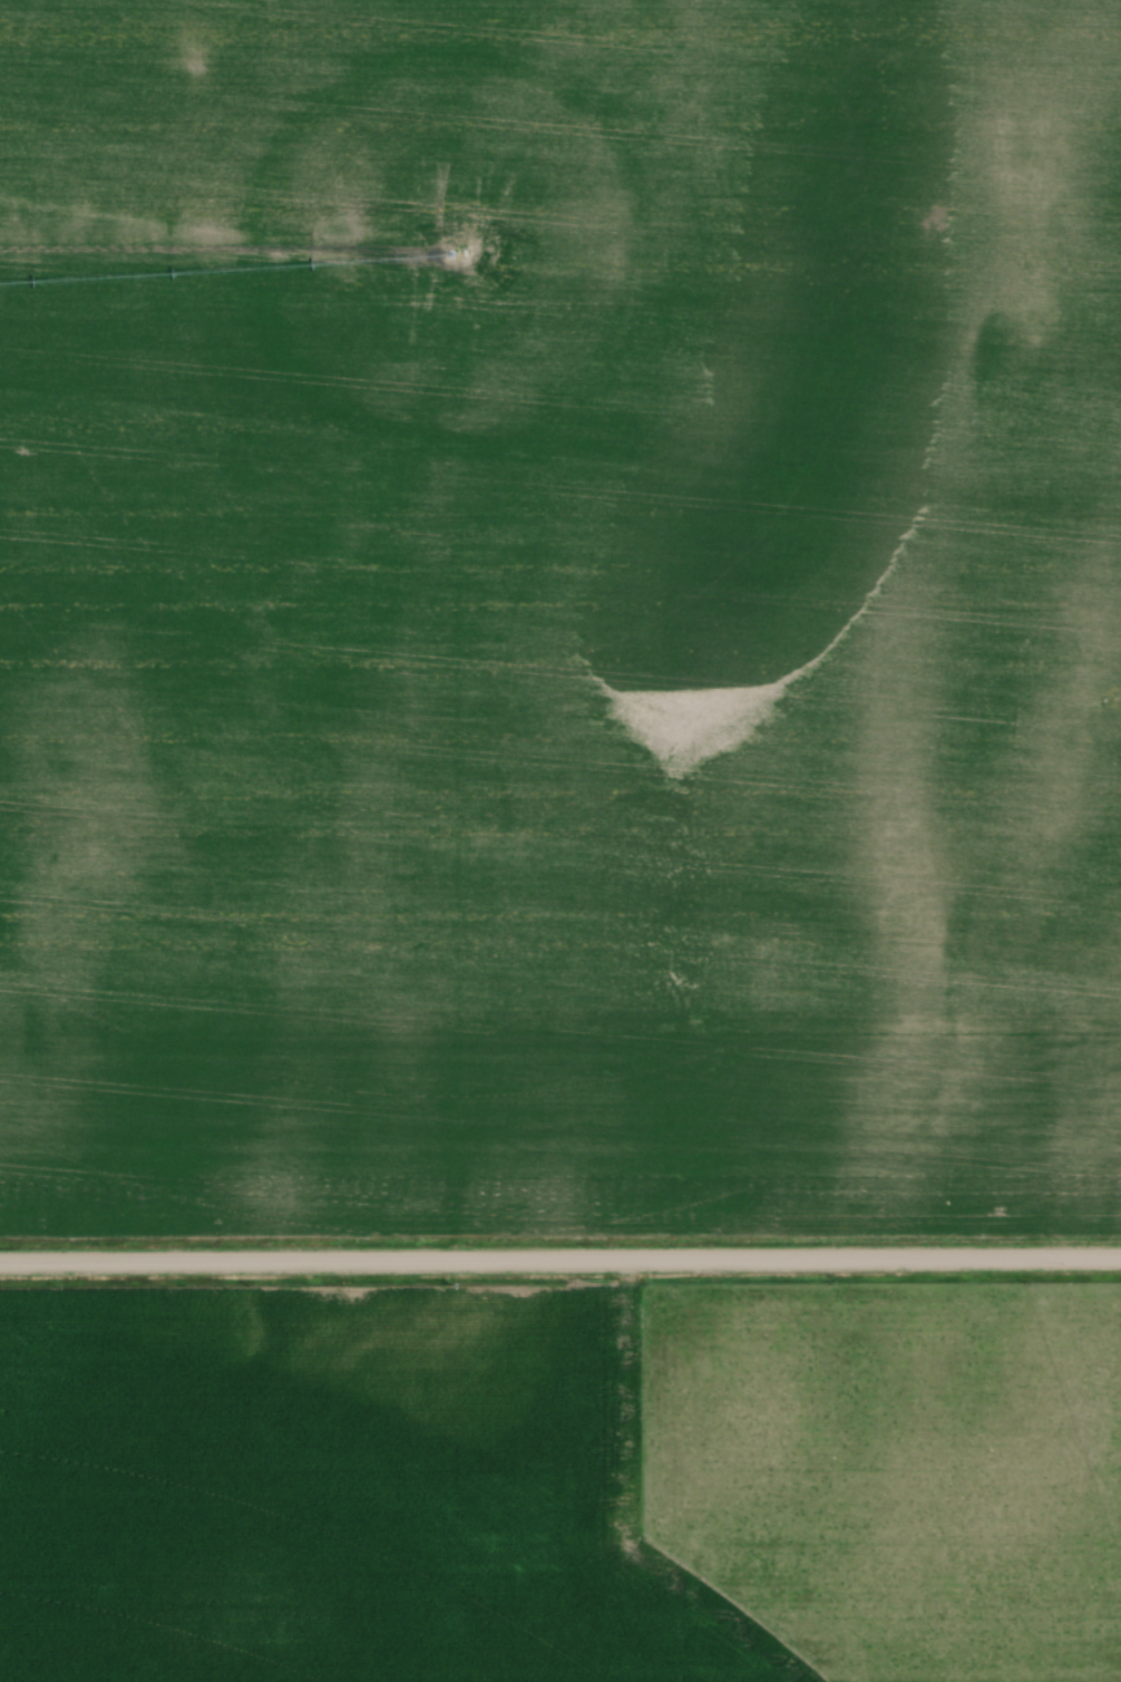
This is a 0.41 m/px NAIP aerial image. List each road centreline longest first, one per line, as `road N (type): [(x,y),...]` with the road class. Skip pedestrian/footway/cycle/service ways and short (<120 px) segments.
road 1 (residential): [(1120,1259),(0,1265)]

